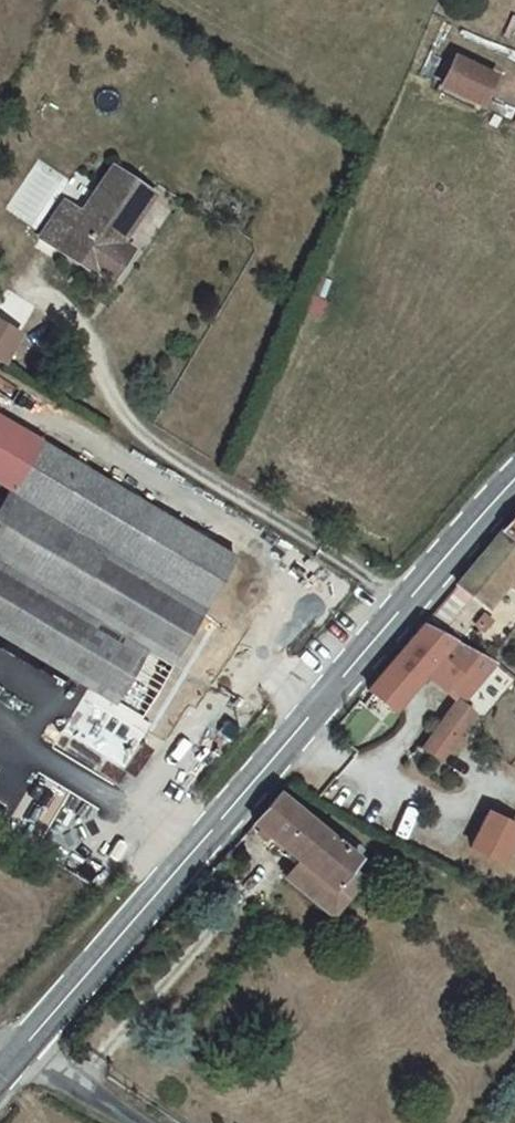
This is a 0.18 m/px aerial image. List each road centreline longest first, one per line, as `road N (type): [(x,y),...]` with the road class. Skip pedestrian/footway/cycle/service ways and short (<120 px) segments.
road 1 (secondary): [(514,481),(24,1046)]
road 2 (unclassified): [(24,1046),(137,1122)]

